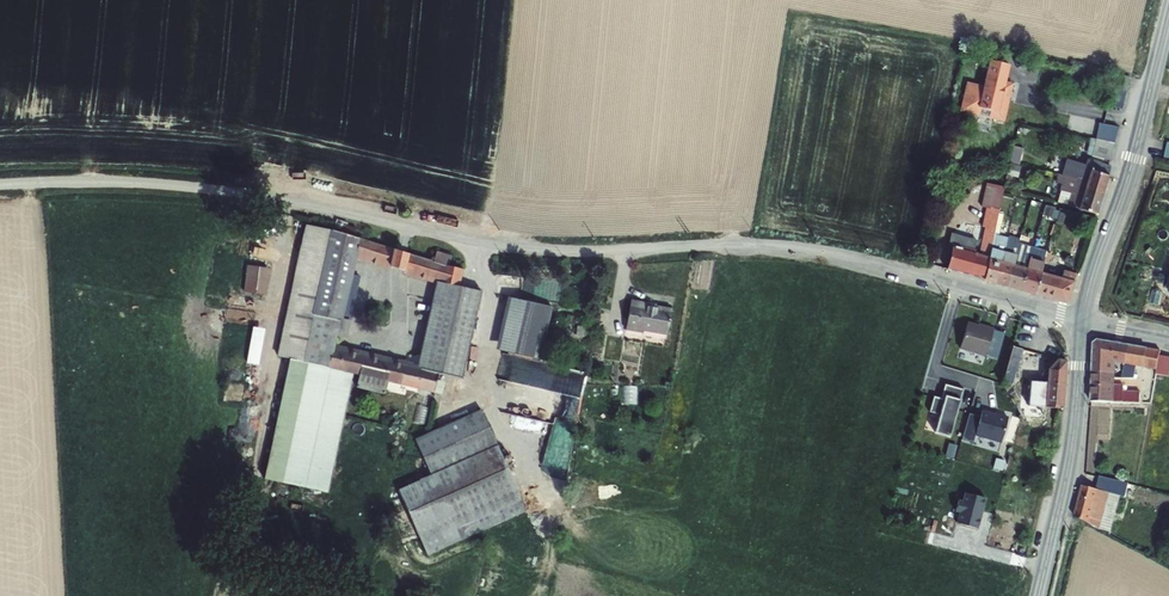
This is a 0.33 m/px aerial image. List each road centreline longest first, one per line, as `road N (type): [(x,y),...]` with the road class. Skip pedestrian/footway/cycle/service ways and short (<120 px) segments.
road 1 (unclassified): [(0,190),(67,182),(238,193),(485,243),(613,251),(761,244),(891,267),(1082,320)]
road 2 (tertiary): [(1082,320),(1168,13)]
road 3 (tertiary): [(1038,595),(1070,456),(1082,320)]

